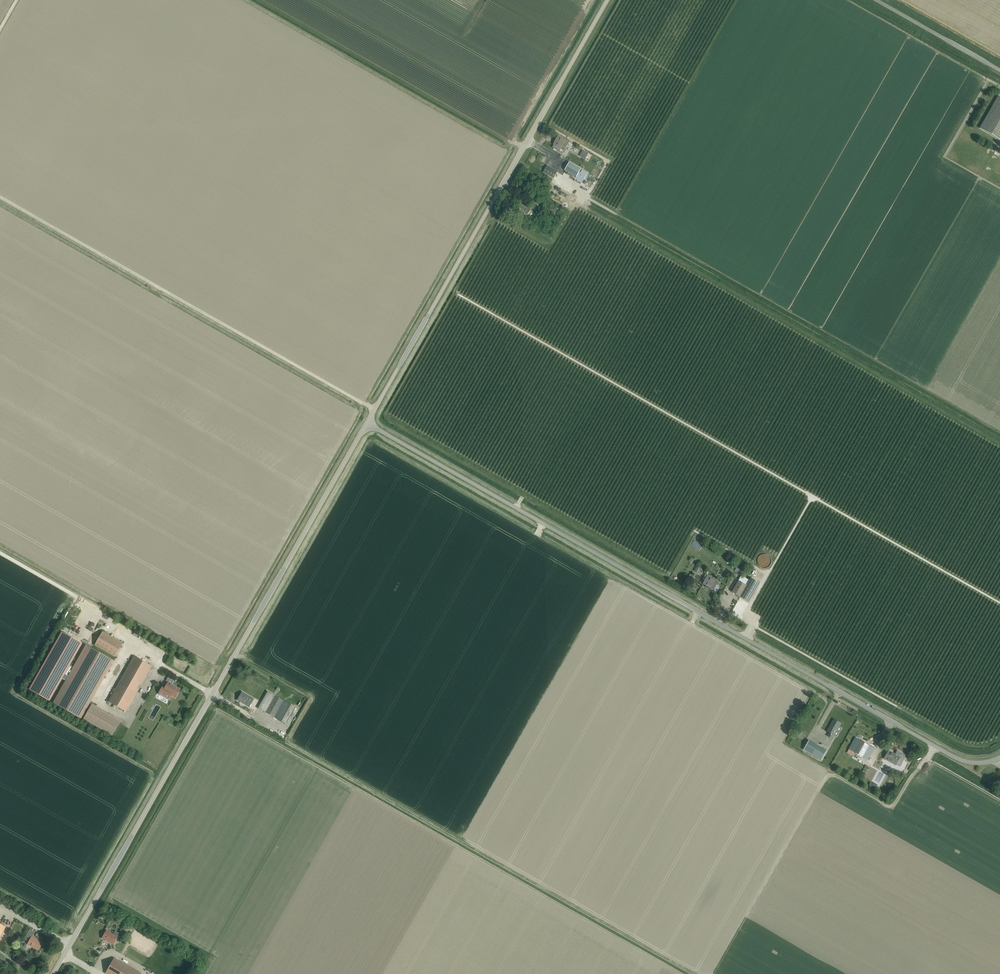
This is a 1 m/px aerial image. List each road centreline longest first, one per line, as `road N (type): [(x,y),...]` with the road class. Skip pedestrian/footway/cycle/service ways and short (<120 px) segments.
road 1 (unclassified): [(370,420),(934,746),(975,763),(999,757)]
road 2 (unclassified): [(53,973),(370,420)]
road 3 (unclassified): [(370,420),(607,0)]
road 4 (track): [(0,198),(362,406),(370,420)]
road 5 (unclassified): [(999,70),(877,0)]

